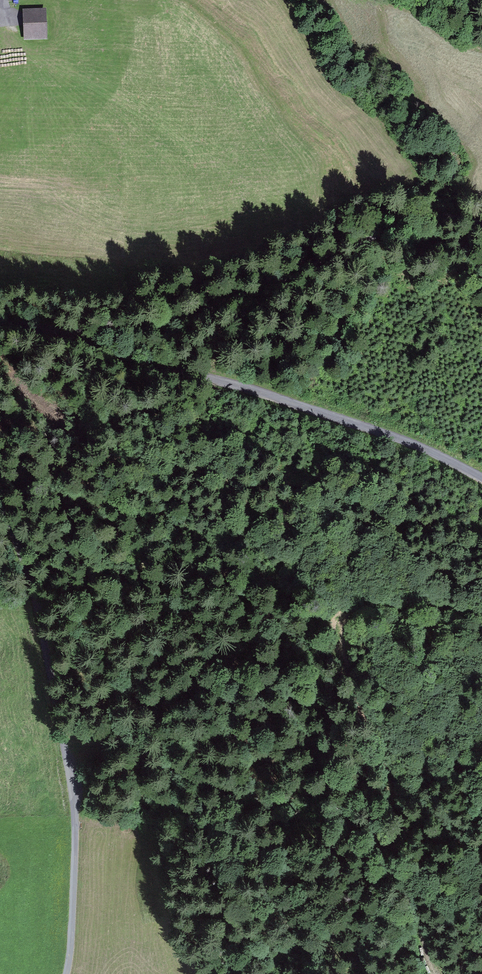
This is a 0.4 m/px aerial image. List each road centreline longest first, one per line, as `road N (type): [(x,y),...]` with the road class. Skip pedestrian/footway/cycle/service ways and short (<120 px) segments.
road 1 (track): [(436,973),(386,844),(391,789),(339,647),(341,617),(359,604),(401,602),(481,610)]
road 2 (unclassified): [(0,324),(52,331),(128,360),(270,394),(481,478)]
road 3 (unclassified): [(66,973),(74,794),(35,597),(0,497)]
road 4 (track): [(52,331),(112,333),(186,316),(293,276),(415,215),(481,224)]

